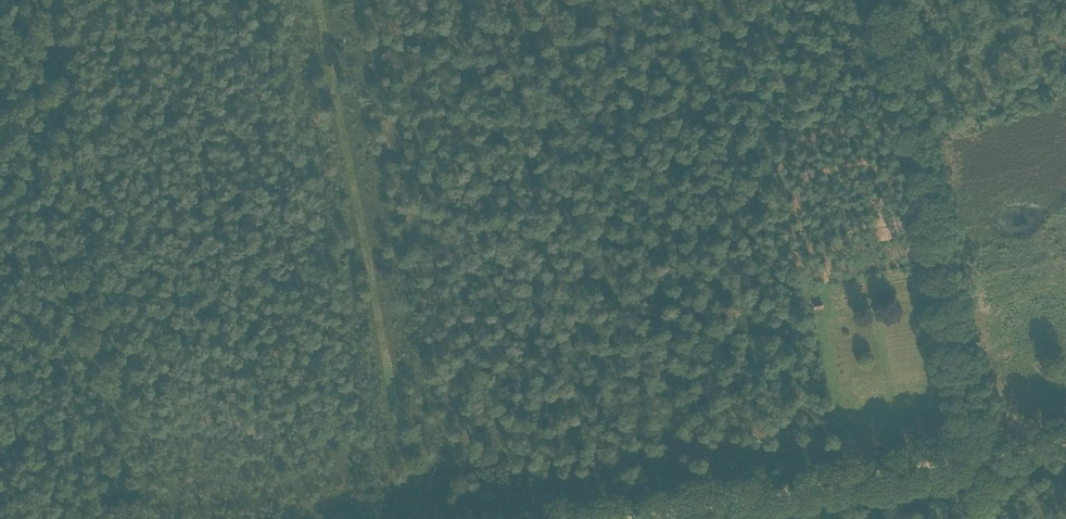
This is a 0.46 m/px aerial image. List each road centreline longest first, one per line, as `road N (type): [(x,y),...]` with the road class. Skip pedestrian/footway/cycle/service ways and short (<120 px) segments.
road 1 (track): [(28,0),(129,518)]
road 2 (track): [(318,0),(416,518)]
road 3 (track): [(982,456),(626,518)]
road 4 (track): [(982,456),(926,170)]

